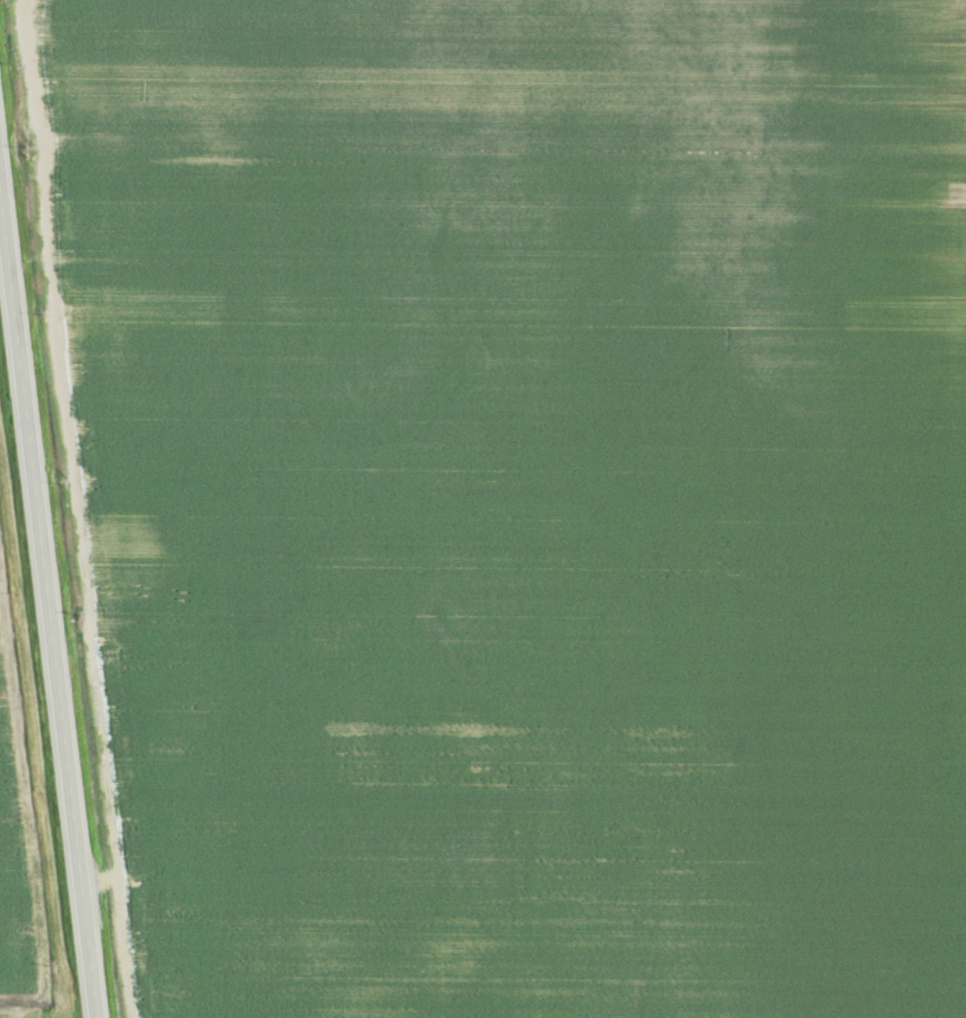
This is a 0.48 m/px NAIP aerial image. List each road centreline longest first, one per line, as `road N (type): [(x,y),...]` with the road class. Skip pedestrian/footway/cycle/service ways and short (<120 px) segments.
road 1 (primary): [(0,186),(99,1017)]

